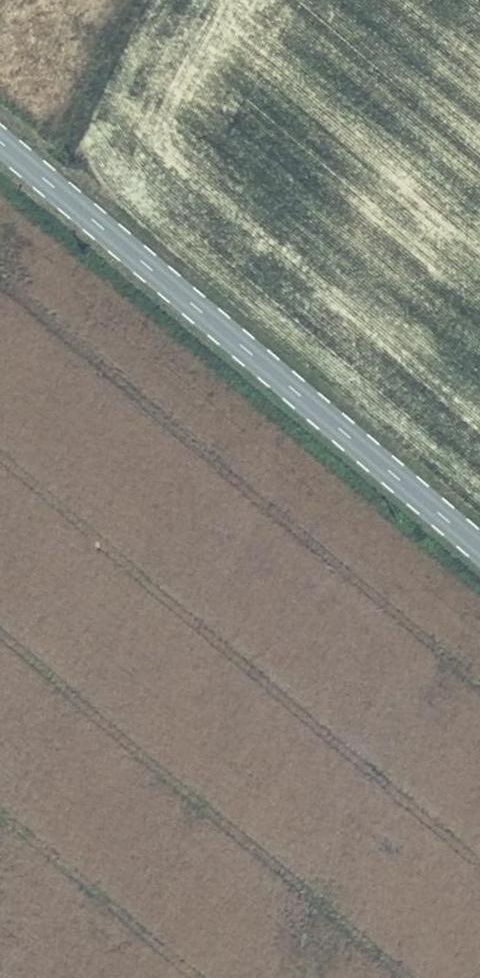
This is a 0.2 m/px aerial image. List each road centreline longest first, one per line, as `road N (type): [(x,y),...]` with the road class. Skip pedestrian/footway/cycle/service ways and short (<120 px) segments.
road 1 (secondary): [(479,548),(0,141)]

